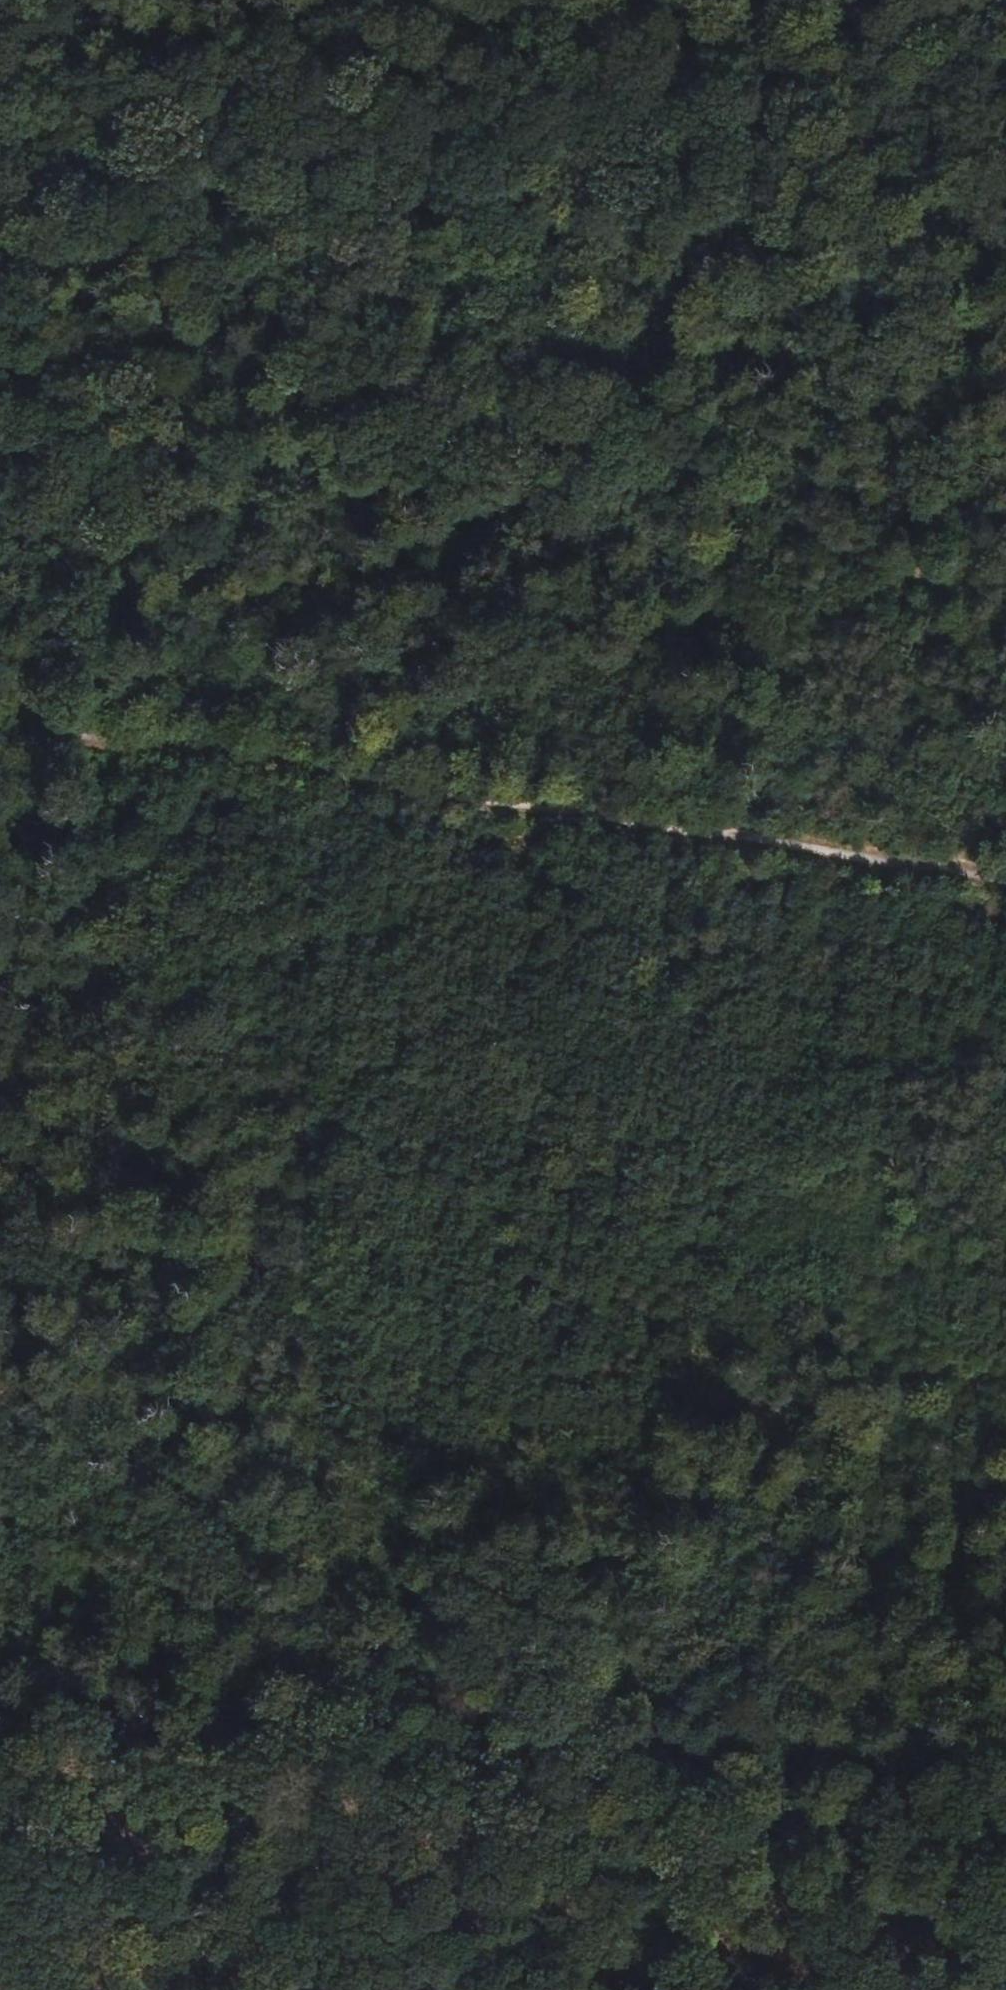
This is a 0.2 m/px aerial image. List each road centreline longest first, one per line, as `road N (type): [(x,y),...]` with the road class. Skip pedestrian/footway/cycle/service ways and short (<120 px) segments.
road 1 (track): [(0,1696),(598,1750),(1005,1867)]
road 2 (track): [(0,729),(1005,885)]

